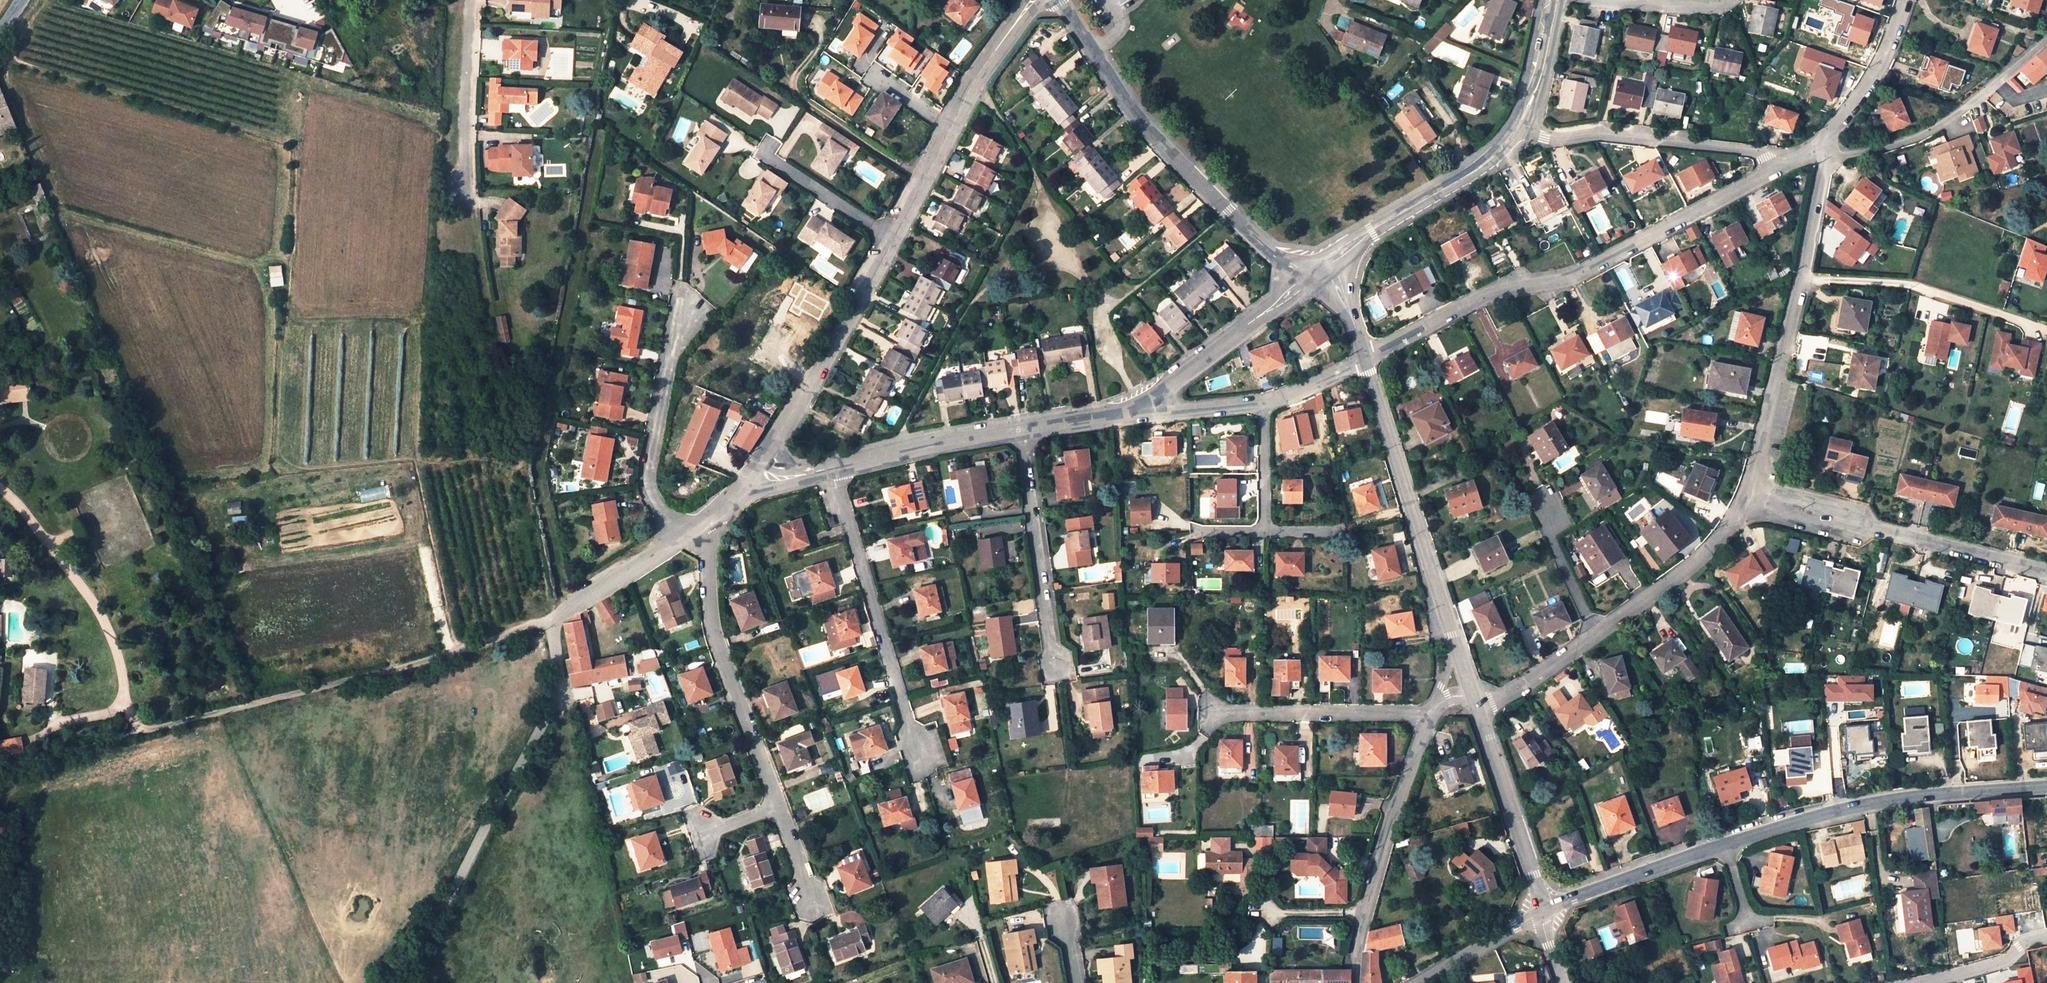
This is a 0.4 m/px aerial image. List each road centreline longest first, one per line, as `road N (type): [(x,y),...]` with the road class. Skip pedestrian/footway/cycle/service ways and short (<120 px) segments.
road 1 (track): [(41,0),(12,62),(299,143),(279,447),(303,474),(519,456)]
road 2 (track): [(554,617),(463,651),(0,763)]
road 3 (unclassified): [(1364,359),(1504,286),(1554,285),(1777,167)]
road 4 (unclassified): [(554,617),(560,698),(417,947),(378,982)]
road 5 (unclassified): [(1061,0),(1145,127),(1299,285)]
road 6 (unclassified): [(1749,497),(1802,279),(1824,149)]
road 7 (unclassified): [(2046,786),(1901,799),(1728,844)]
road 8 (unclassified): [(2046,570),(1749,497)]
road 9 (unclassified): [(1364,359),(1455,648)]
road 10 (residential): [(778,807),(714,633),(710,522)]
road 11 (residential): [(917,749),(836,468)]
road 12 (unclassified): [(1356,982),(1388,826),(1433,712)]
road 13 (unclassified): [(752,476),(891,238)]
road 14 (residential): [(1516,129),(1557,141),(1596,135),(1762,151),(1777,167)]
road 15 (residential): [(1824,149),(1836,155),(1917,137),(2046,40)]
road 16 (residential): [(686,305),(648,479),(682,538)]
road 17 (residential): [(1054,668),(1023,428)]
road 18 (residential): [(1203,714),(1433,712)]
road 19 (unclassified): [(1332,260),(1483,165),(1516,129)]
road 20 (unclassified): [(1474,699),(1542,912)]
road 21 (unclassified): [(1595,634),(1702,558),(1749,497)]
road 22 (residential): [(471,0),(465,203)]
road 23 (unclassified): [(1139,407),(1299,285)]
road 24 (unclassified): [(1728,844),(1542,912)]
road 25 (unclassified): [(836,468),(1023,428)]
road 26 (unclassified): [(1824,149),(1825,137),(1883,59),(1903,0)]
road 27 (residential): [(762,154),(891,238)]
road 28 (unclassified): [(949,125),(1033,0)]
road 29 (unclassified): [(554,617),(682,538)]
road 30 (unclassified): [(1542,912),(1413,982)]
road 31 (unclassified): [(1474,699),(1507,694),(1595,634)]
road 32 (residential): [(2046,937),(2023,942),(2005,962),(1918,982)]
road 33 (unclassified): [(1516,129),(1541,72),(1557,0)]
road 34 (residential): [(1547,508),(1550,535),(1595,634)]
road 35 (unclassified): [(891,238),(949,125)]
road 36 (residential): [(1264,406),(1265,532)]
road 37 (unclassified): [(1139,407),(1264,406)]

